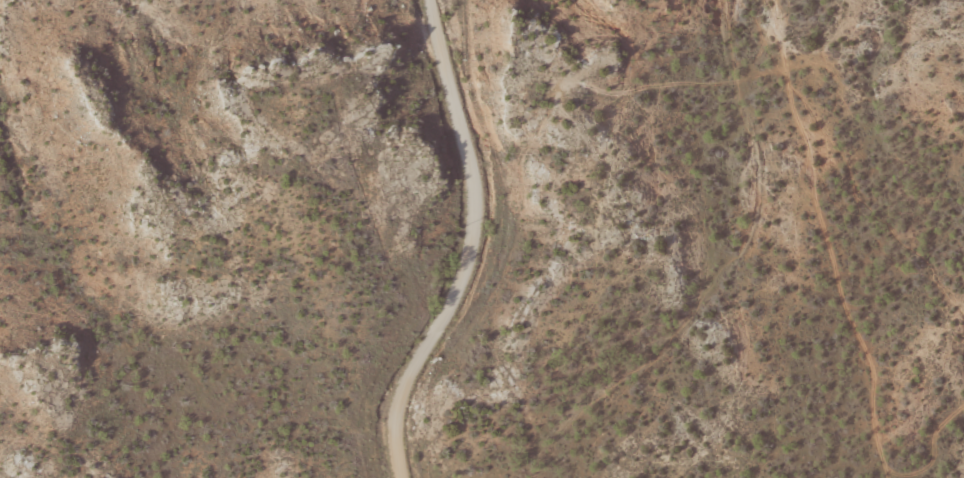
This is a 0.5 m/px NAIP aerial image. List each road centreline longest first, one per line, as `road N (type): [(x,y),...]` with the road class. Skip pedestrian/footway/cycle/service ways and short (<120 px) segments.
road 1 (residential): [(536,477),(648,380),(729,258),(734,65),(718,55),(700,0)]
road 2 (residential): [(387,477),(380,446),(450,273),(460,187),(420,0)]

